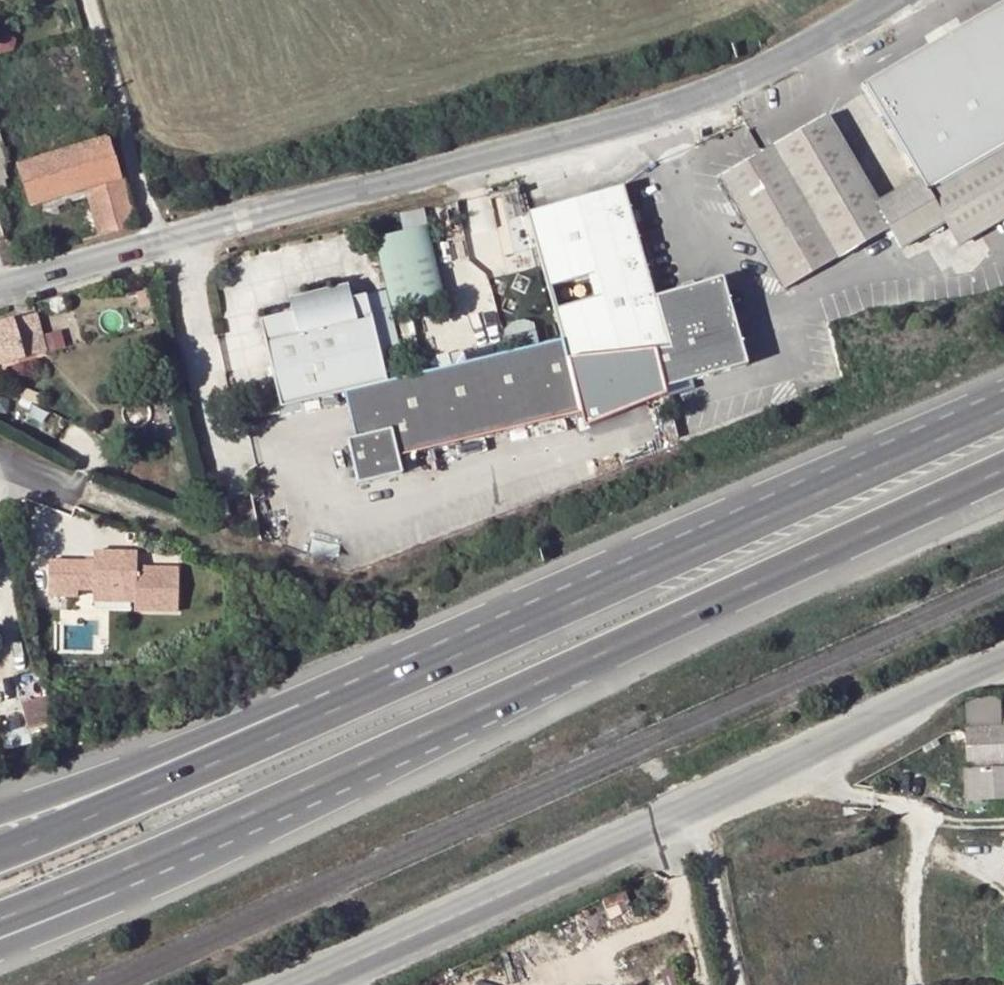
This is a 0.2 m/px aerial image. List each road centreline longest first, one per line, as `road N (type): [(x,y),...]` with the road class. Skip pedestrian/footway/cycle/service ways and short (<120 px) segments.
road 1 (motorway): [(1003,420),(689,568),(0,866)]
road 2 (trunk): [(1003,410),(488,636),(0,820)]
road 3 (secondary): [(161,244),(652,116),(733,87),(901,0)]
road 4 (tertiary): [(1003,668),(302,984)]
road 5 (trunk): [(0,961),(450,770),(675,634)]
road 6 (motorway): [(0,930),(156,869),(675,634)]
road 7 (trunk): [(675,634),(1003,485)]
road 8 (track): [(773,773),(991,834),(1003,860)]
road 9 (residential): [(89,0),(161,244)]
road 10 (track): [(702,806),(740,984)]
road 11 (secondary): [(0,289),(161,244)]

